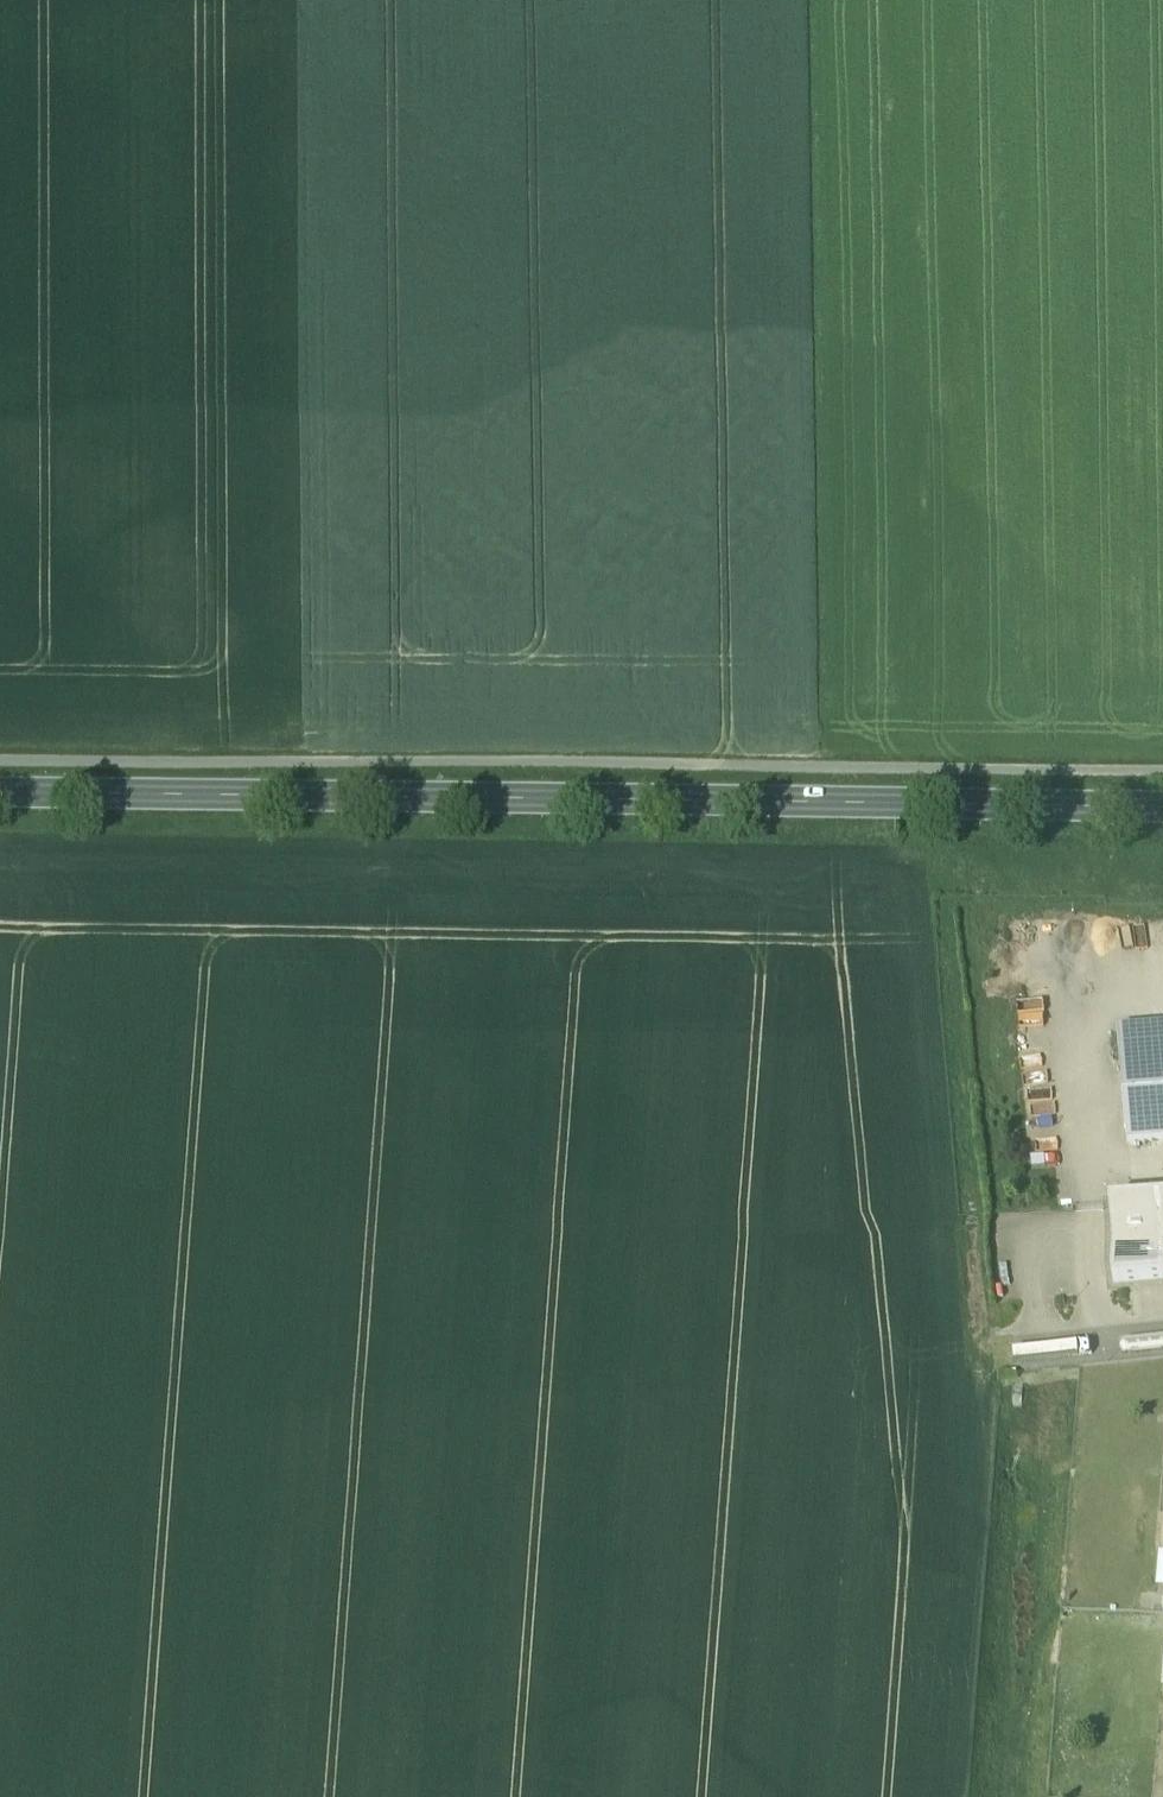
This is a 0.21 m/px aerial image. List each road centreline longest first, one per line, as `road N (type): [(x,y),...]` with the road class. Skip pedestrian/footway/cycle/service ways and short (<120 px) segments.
road 1 (secondary): [(1162,808),(0,795)]
road 2 (residential): [(1162,1379),(1027,1389)]

